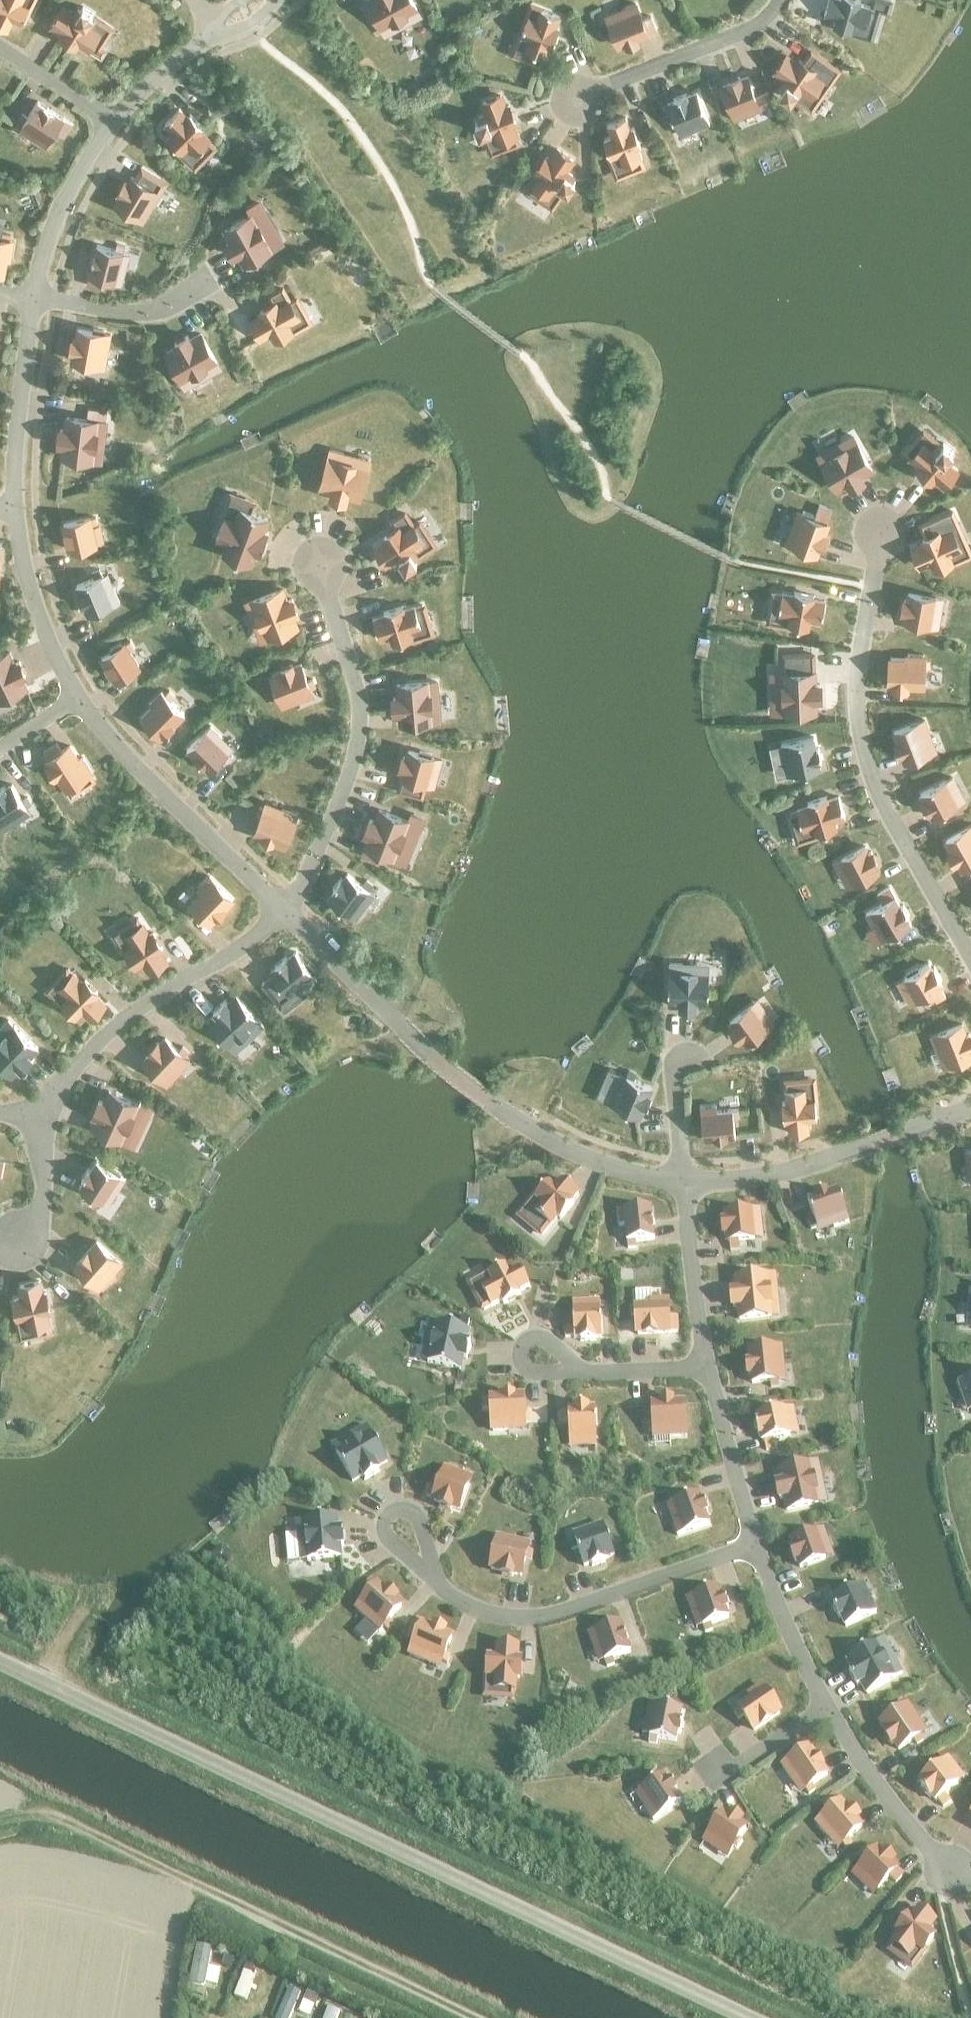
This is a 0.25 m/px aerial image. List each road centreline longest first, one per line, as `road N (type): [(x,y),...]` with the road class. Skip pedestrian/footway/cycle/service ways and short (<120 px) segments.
road 1 (unclassified): [(746,2017),(0,1661)]
road 2 (track): [(474,2017),(52,1816)]

